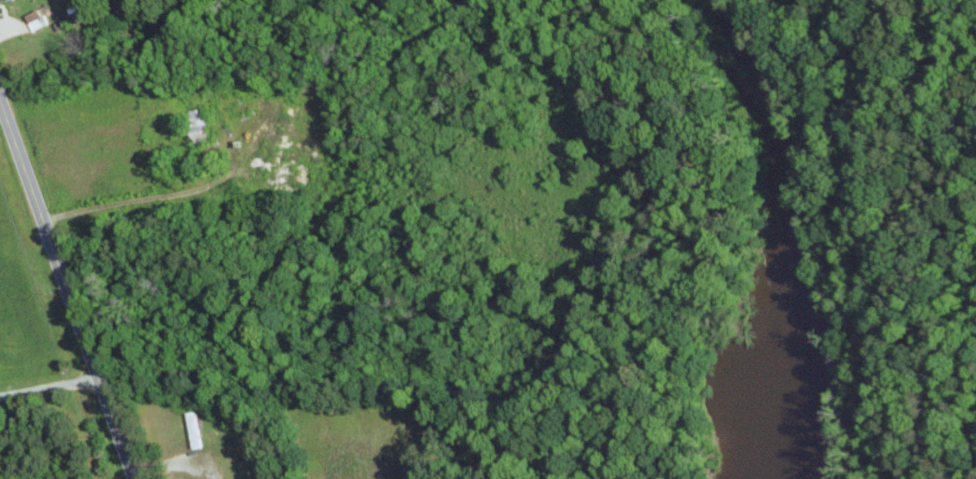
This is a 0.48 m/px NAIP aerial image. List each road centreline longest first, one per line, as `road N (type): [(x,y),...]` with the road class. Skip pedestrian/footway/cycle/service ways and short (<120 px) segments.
road 1 (residential): [(131,478),(0,108)]

